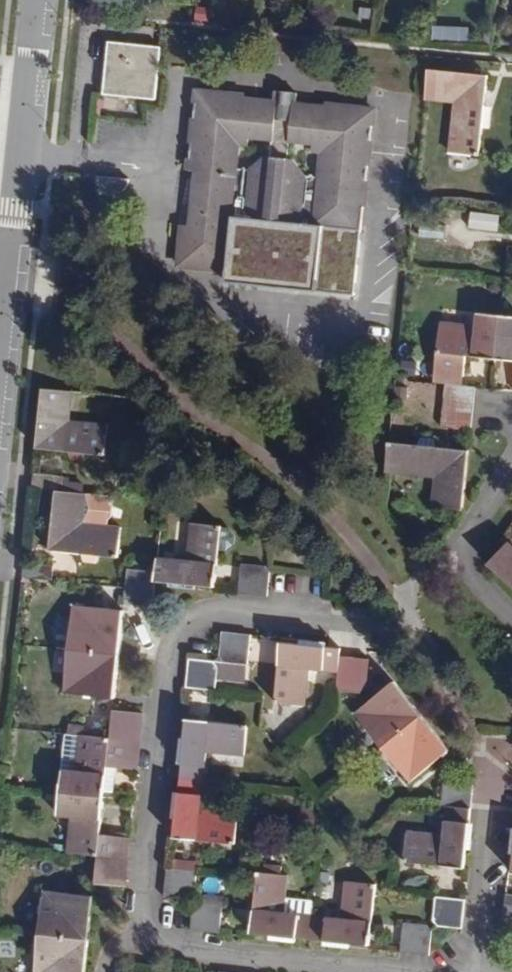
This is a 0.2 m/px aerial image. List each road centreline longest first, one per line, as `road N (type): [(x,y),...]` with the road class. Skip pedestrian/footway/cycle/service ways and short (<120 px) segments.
road 1 (residential): [(397,971),(138,945),(170,660),(191,626),(226,614),(335,621)]
road 2 (tertiary): [(39,0),(0,346)]
road 3 (residential): [(472,971),(493,786)]

